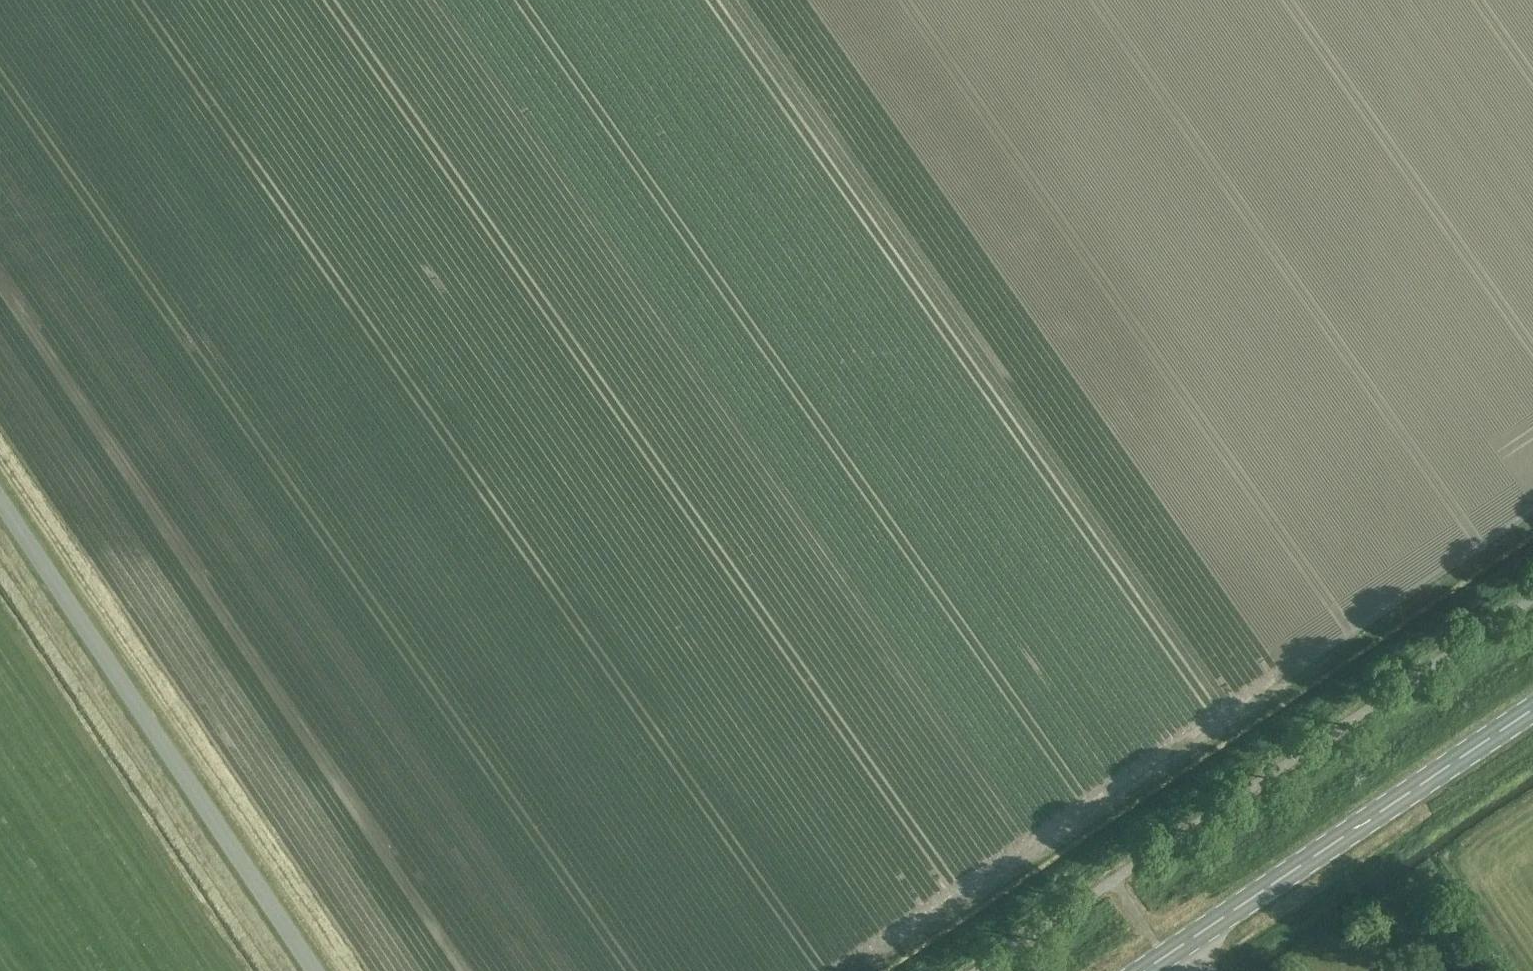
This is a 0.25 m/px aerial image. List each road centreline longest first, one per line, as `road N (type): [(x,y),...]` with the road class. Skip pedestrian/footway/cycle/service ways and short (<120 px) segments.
road 1 (tertiary): [(320,970),(0,489)]
road 2 (secondary): [(1144,970),(1532,711)]

